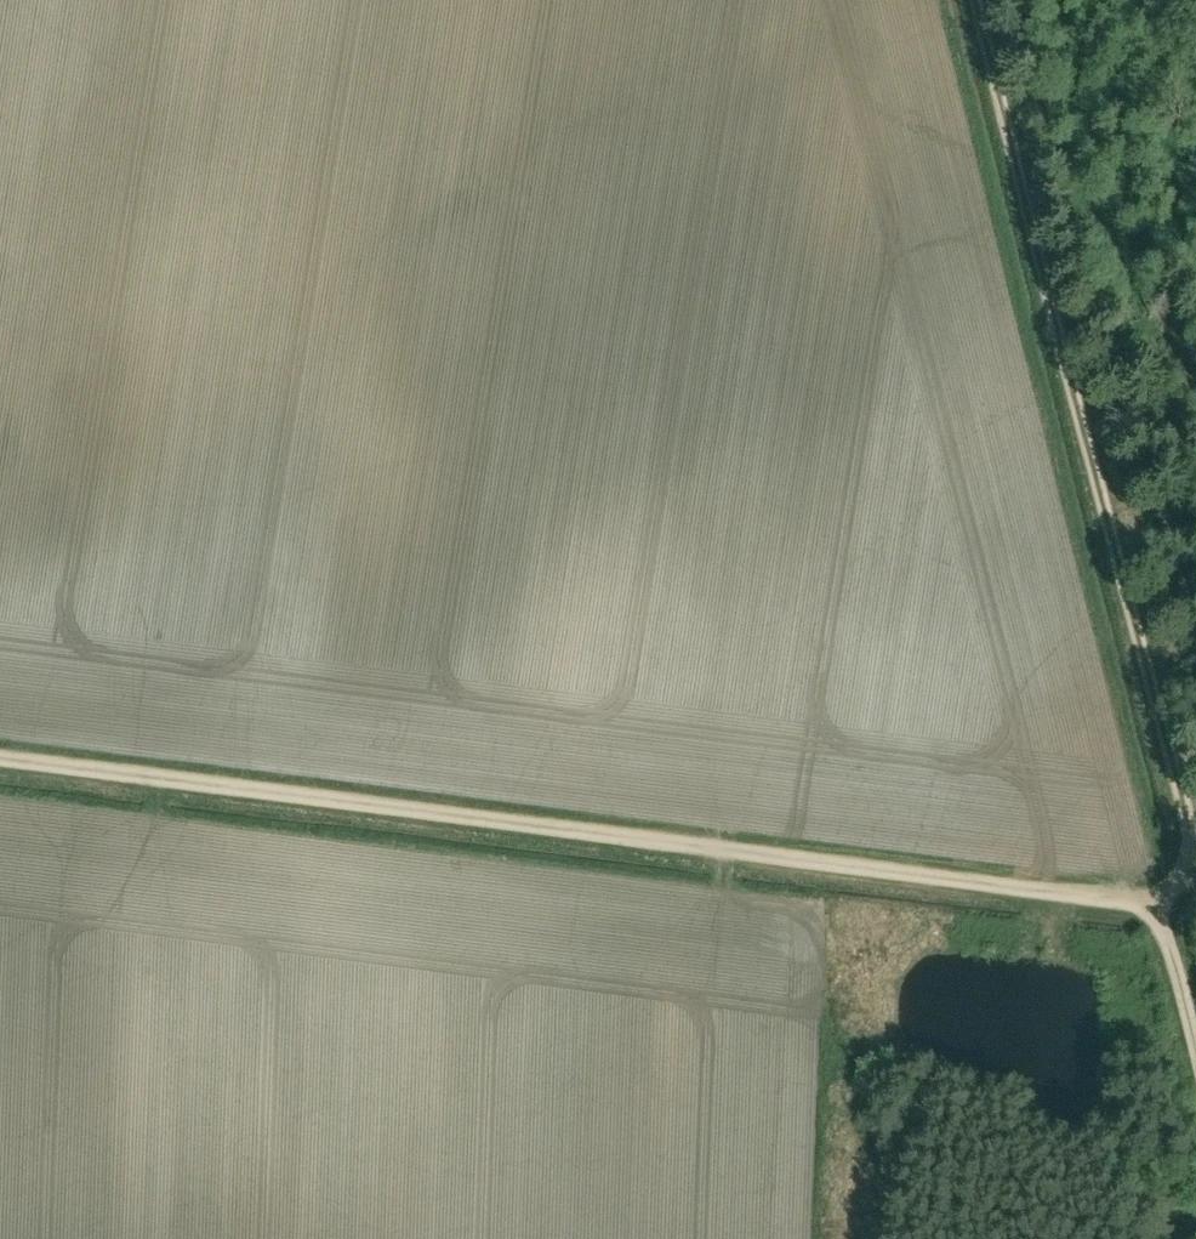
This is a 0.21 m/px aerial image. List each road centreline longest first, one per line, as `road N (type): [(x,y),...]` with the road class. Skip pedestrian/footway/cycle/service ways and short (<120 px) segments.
road 1 (track): [(0,744),(1165,895),(1195,1025)]
road 2 (track): [(1195,863),(981,0)]

